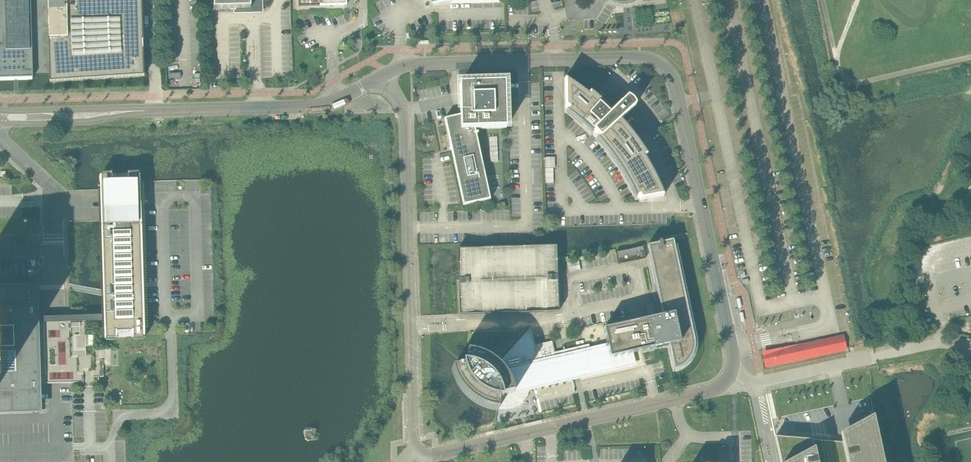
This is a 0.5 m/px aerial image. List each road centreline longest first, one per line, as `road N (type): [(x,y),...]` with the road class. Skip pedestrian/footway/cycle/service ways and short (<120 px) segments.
road 1 (residential): [(385,76),(405,129),(417,451),(432,455),(710,391),(730,374)]
road 2 (residential): [(730,374),(732,346),(676,89),(663,65),(640,57),(422,64),(385,76)]
road 3 (unclassified): [(131,111),(328,104),(385,76)]
road 4 (residential): [(730,374),(754,384),(876,358)]
road 5 (unclassified): [(3,117),(10,123),(87,122),(131,111)]
road 6 (unclassified): [(131,111),(3,117)]

